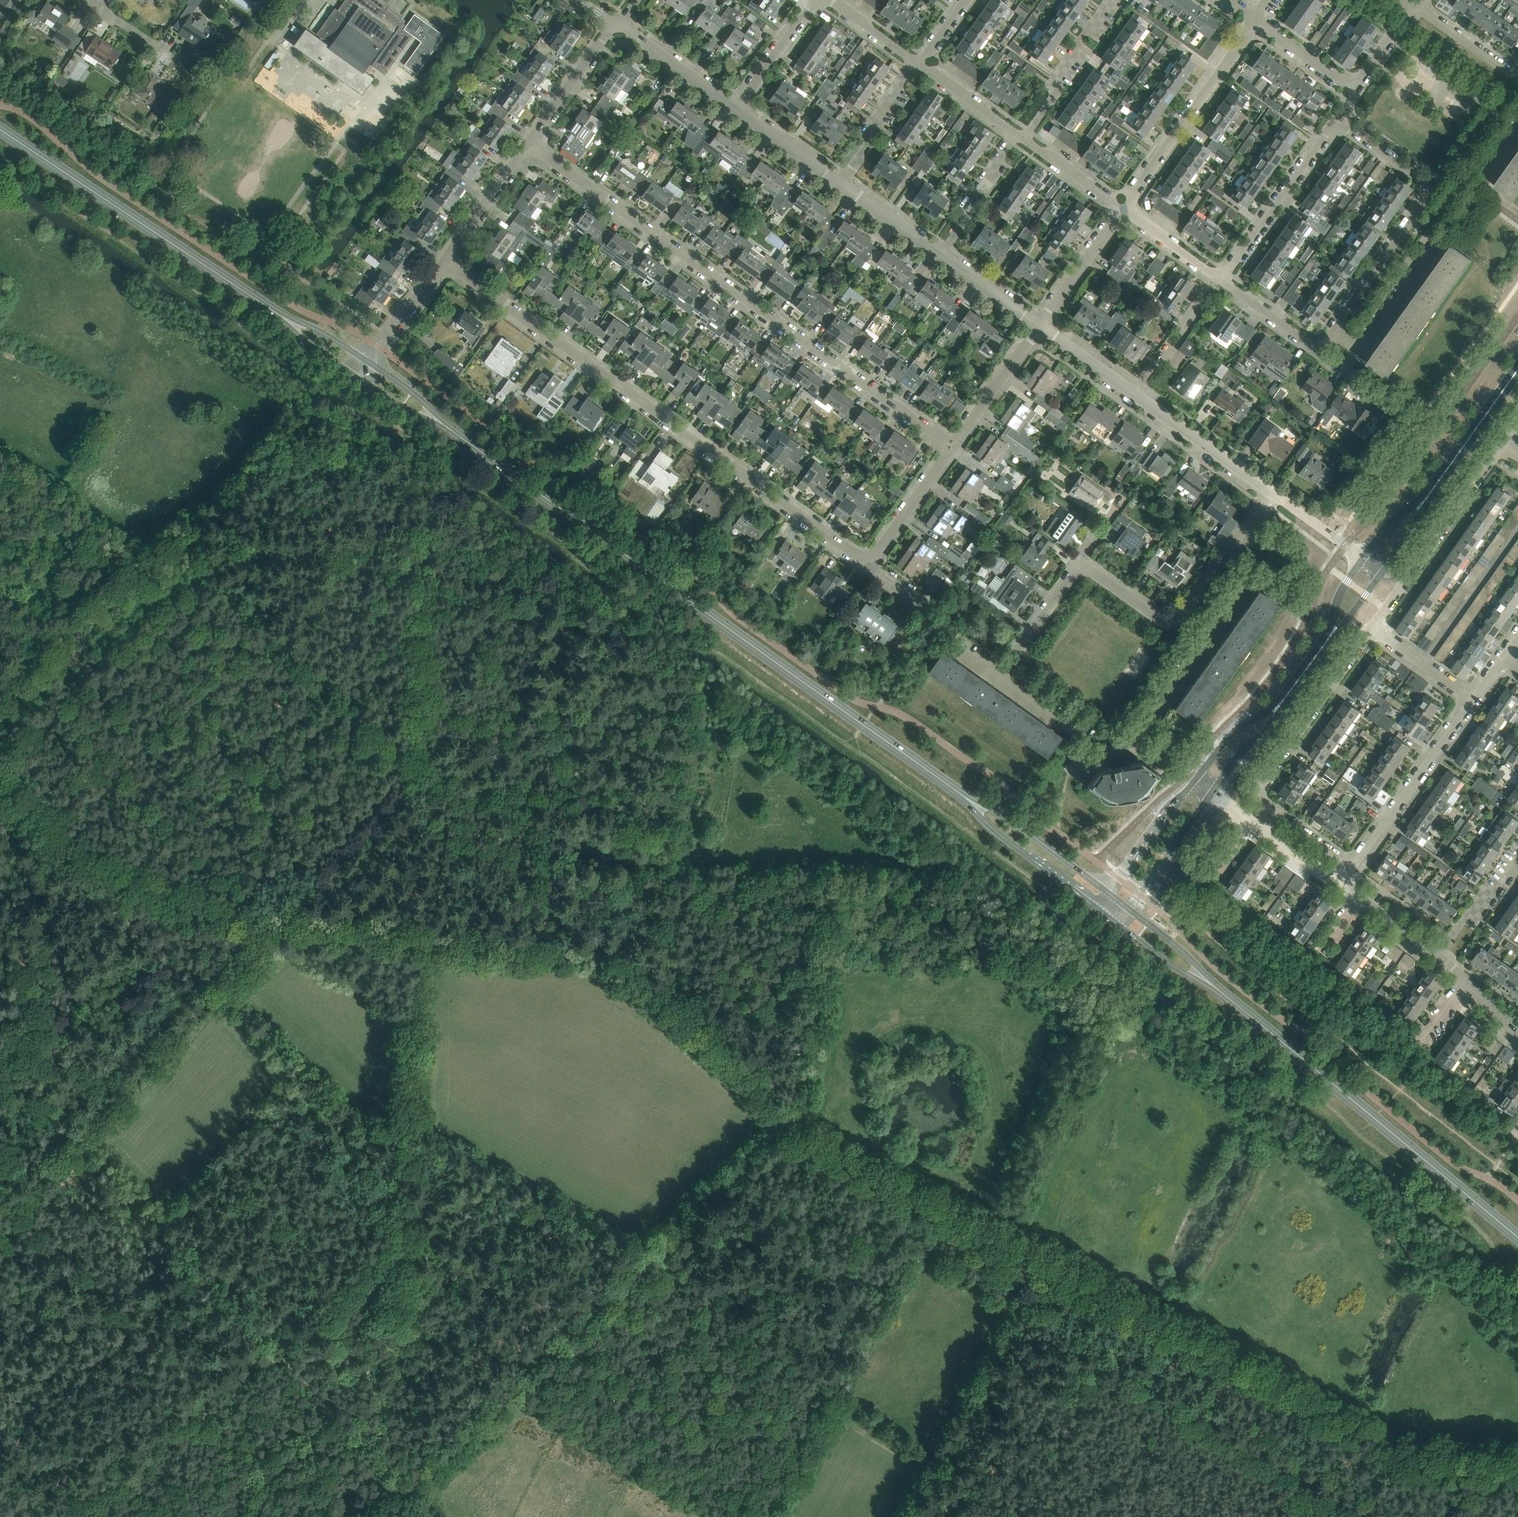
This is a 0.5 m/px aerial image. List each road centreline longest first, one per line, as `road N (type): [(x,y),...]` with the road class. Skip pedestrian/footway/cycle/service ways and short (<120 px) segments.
road 1 (track): [(278,927),(399,801),(416,767),(178,565),(0,718)]
road 2 (secondary): [(960,793),(362,371)]
road 3 (track): [(1457,1516),(1486,1459),(1417,1451),(997,1239)]
road 4 (track): [(401,1488),(418,1483),(783,1128)]
road 5 (residential): [(869,559),(445,260)]
road 6 (residential): [(950,442),(529,142)]
road 7 (track): [(288,1353),(405,1205),(413,936)]
road 8 (secondary): [(362,371),(0,129)]
road 9 (secondary): [(1517,1237),(1214,986)]
road 10 (track): [(36,1183),(278,927)]
road 11 (residential): [(996,676),(1081,563),(1171,622),(1225,556)]
road 12 (track): [(278,927),(100,873),(0,779)]
road 13 (residential): [(1352,865),(1266,803),(1261,787),(1372,628)]
road 14 (residential): [(1517,129),(1370,332),(1354,341),(1330,323)]
road 15 (residential): [(1330,323),(1425,182),(1337,107)]
road 16 (tertiary): [(1212,795),(1378,566)]
road 17 (tertiary): [(1361,554),(1312,653),(1197,777)]
road 18 (track): [(783,1128),(626,973),(574,956)]
road 19 (track): [(797,1135),(835,878)]
road 20 (tertiary): [(1517,360),(1422,498),(1361,554)]
road 21 (track): [(997,1239),(783,1128)]
road 22 (tertiary): [(1378,566),(1517,374)]
road 23 (residential): [(1144,735),(1257,580),(1225,556)]
road 24 (residential): [(1121,203),(1258,21)]
road 25 (residential): [(1372,628),(1504,443)]
road 26 (track): [(204,1404),(114,1444),(0,1420)]
road 27 (residential): [(1352,865),(1471,697)]
road 28 (residential): [(1218,273),(1337,107)]
road 29 (secondary): [(960,793),(995,831),(1097,907)]
road 30 (secondary): [(1108,893),(960,793)]
road 31 (track): [(401,1488),(288,1353)]
road 32 (residential): [(1268,491),(1133,390)]
road 33 (residential): [(1027,136),(1123,0)]
road 34 (track): [(413,936),(574,956)]
road 35 (residential): [(950,442),(1035,320)]
road 36 (tertiary): [(1197,777),(1108,893)]
road 37 (residential): [(529,142),(615,24)]
road 38 (residential): [(1035,320),(1121,203)]
road 39 (residential): [(445,260),(529,142)]
road 40 (residential): [(1133,390),(1218,273)]
road 41 (residential): [(840,179),(914,57)]
road 42 (residential): [(942,251),(1016,129)]
road 43 (residential): [(869,559),(950,442)]
road 44 (tertiary): [(1129,909),(1212,795)]
road 45 (residential): [(735,102),(622,21)]
road 46 (residential): [(1330,323),(1320,336),(1307,333),(1218,273)]
road 47 (track): [(278,927),(413,936)]
road 48 (residential): [(840,179),(735,102)]
road 49 (residential): [(735,102),(810,0)]
road 50 (residential): [(1437,956),(1517,859)]
road 51 (residential): [(942,251),(840,179)]
road 52 (residential): [(1471,697),(1372,628)]
road 53 (residential): [(1133,390),(1035,320)]
road 54 (residential): [(1218,273),(1121,203)]
road 55 (track): [(175,1516),(187,1505),(199,1461),(204,1404)]

